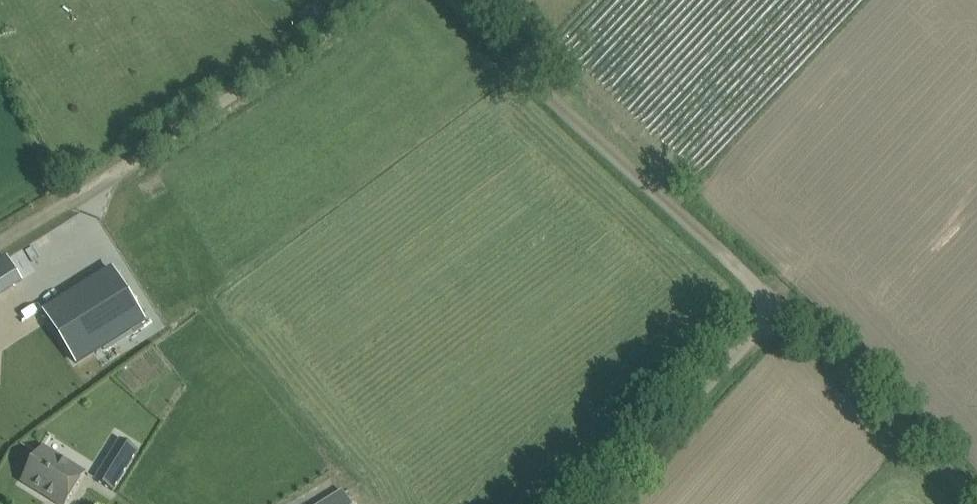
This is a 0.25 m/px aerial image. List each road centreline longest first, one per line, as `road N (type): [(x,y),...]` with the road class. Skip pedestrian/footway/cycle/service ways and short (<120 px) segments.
road 1 (track): [(452,0),(778,308)]
road 2 (track): [(0,240),(324,38),(358,0)]
road 3 (unclassified): [(599,503),(778,308)]

